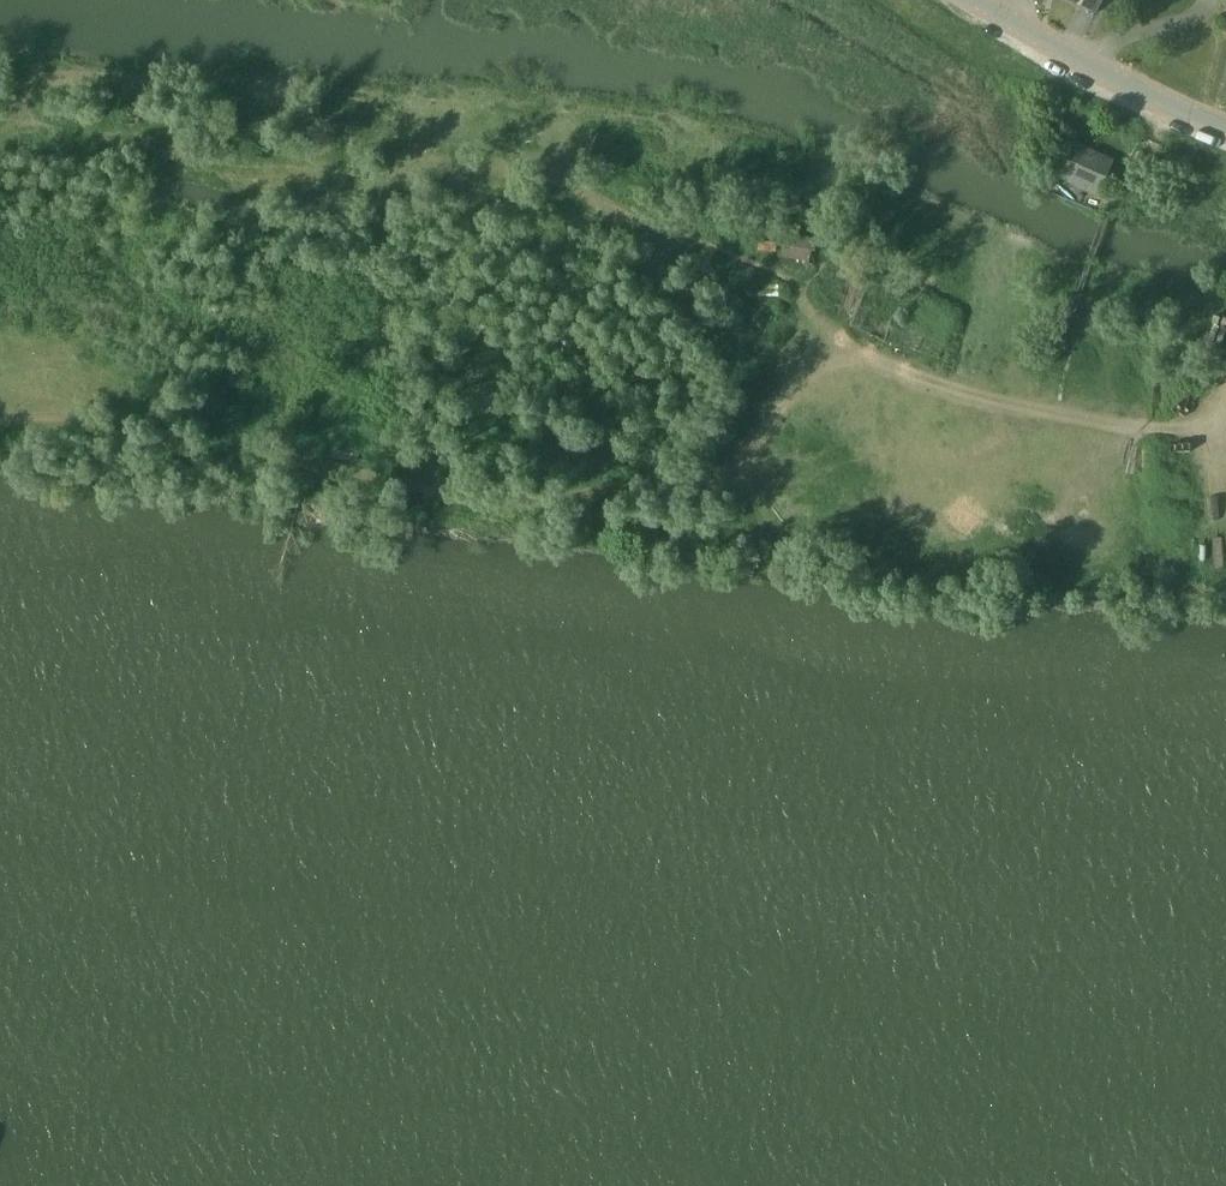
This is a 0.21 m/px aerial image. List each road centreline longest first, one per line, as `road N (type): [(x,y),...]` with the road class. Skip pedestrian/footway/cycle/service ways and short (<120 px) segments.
road 1 (tertiary): [(974,0),(1072,57),(1225,131)]

